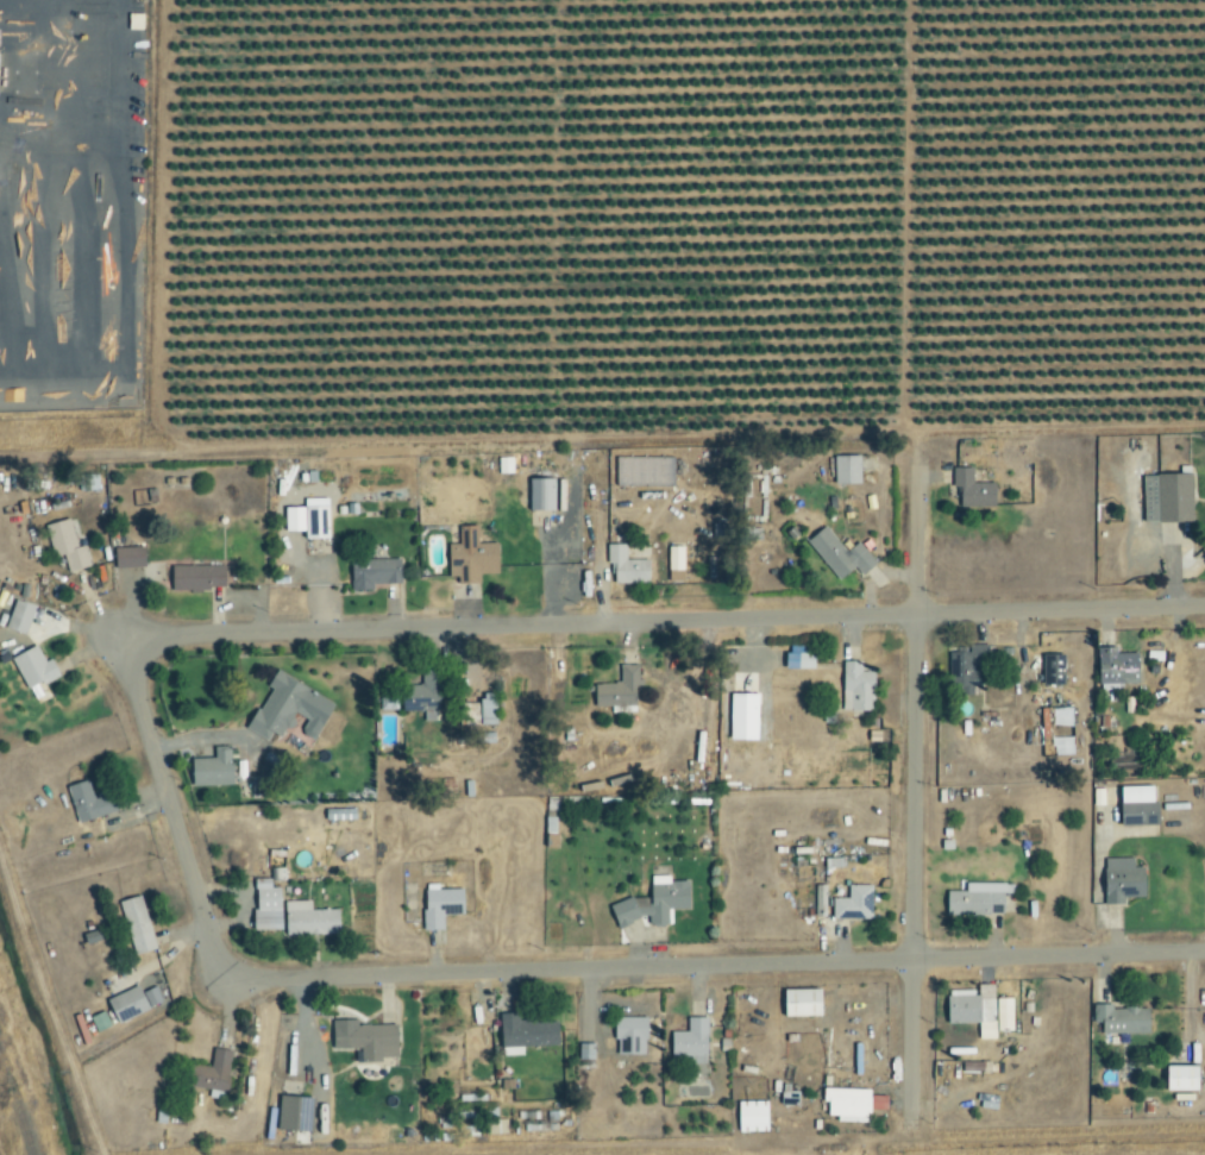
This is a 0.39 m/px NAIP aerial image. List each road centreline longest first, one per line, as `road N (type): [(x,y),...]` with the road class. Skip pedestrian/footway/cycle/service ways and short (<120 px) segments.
road 1 (residential): [(117,638),(1204,607)]
road 2 (residential): [(226,980),(1204,953)]
road 3 (residential): [(910,1125),(917,467)]
road 4 (residential): [(226,980),(117,638)]

